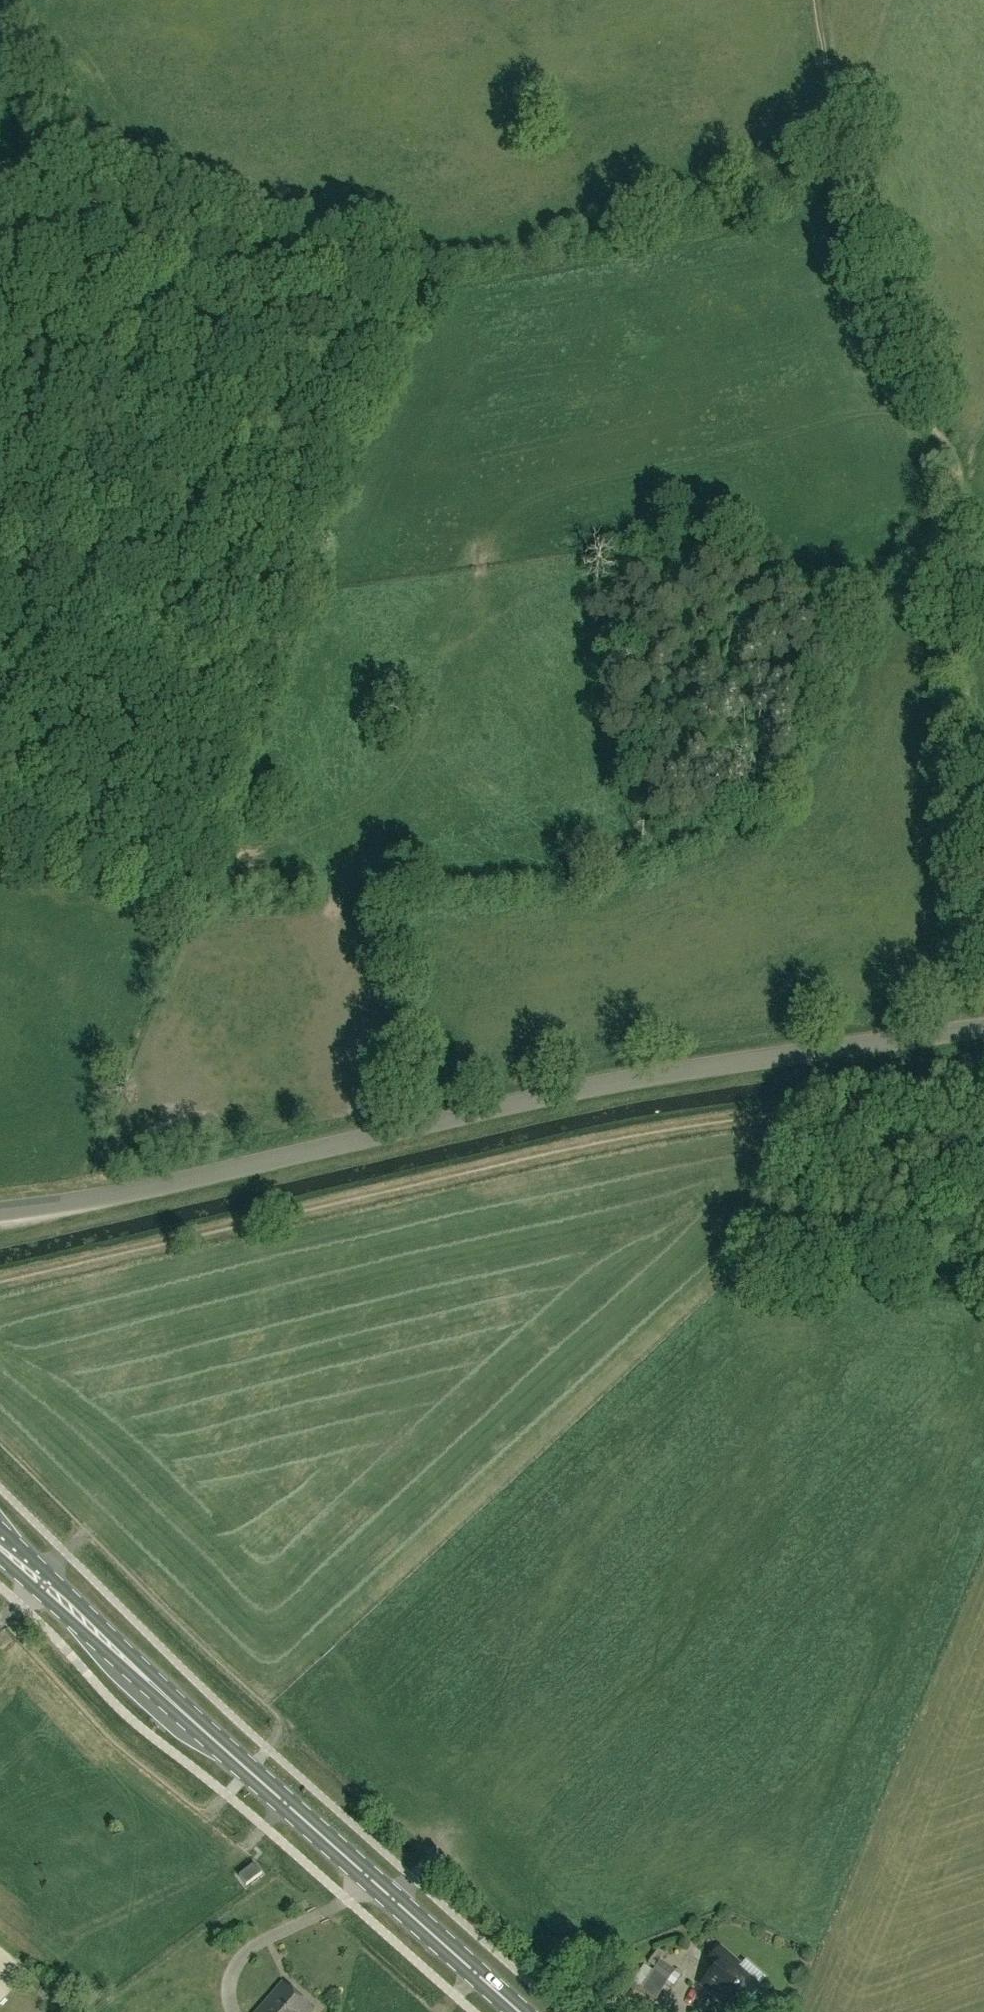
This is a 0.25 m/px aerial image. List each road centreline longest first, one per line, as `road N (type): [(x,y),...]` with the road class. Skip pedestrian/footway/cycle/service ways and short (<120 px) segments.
road 1 (unclassified): [(0,1212),(67,1204),(638,1079),(983,1032)]
road 2 (primary): [(519,2011),(0,1542)]

